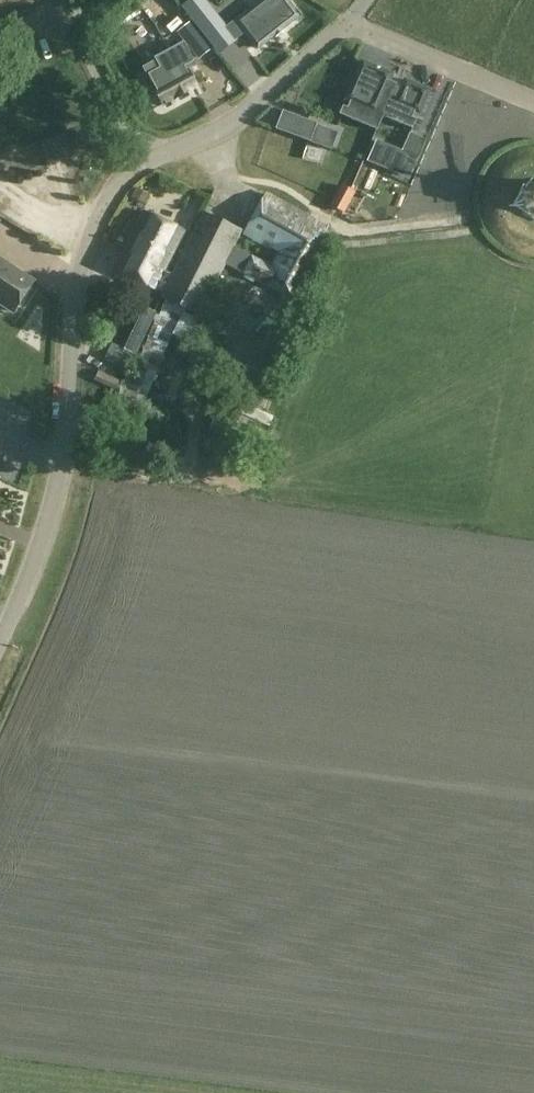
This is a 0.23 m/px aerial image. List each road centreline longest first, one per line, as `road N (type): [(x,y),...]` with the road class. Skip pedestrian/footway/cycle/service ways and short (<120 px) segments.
road 1 (residential): [(0,639),(64,459),(90,234),(122,176),(143,162)]
road 2 (residential): [(143,162),(237,119),(348,22)]
road 3 (unclassified): [(533,100),(348,22)]
road 4 (residential): [(143,162),(85,50),(69,0)]

